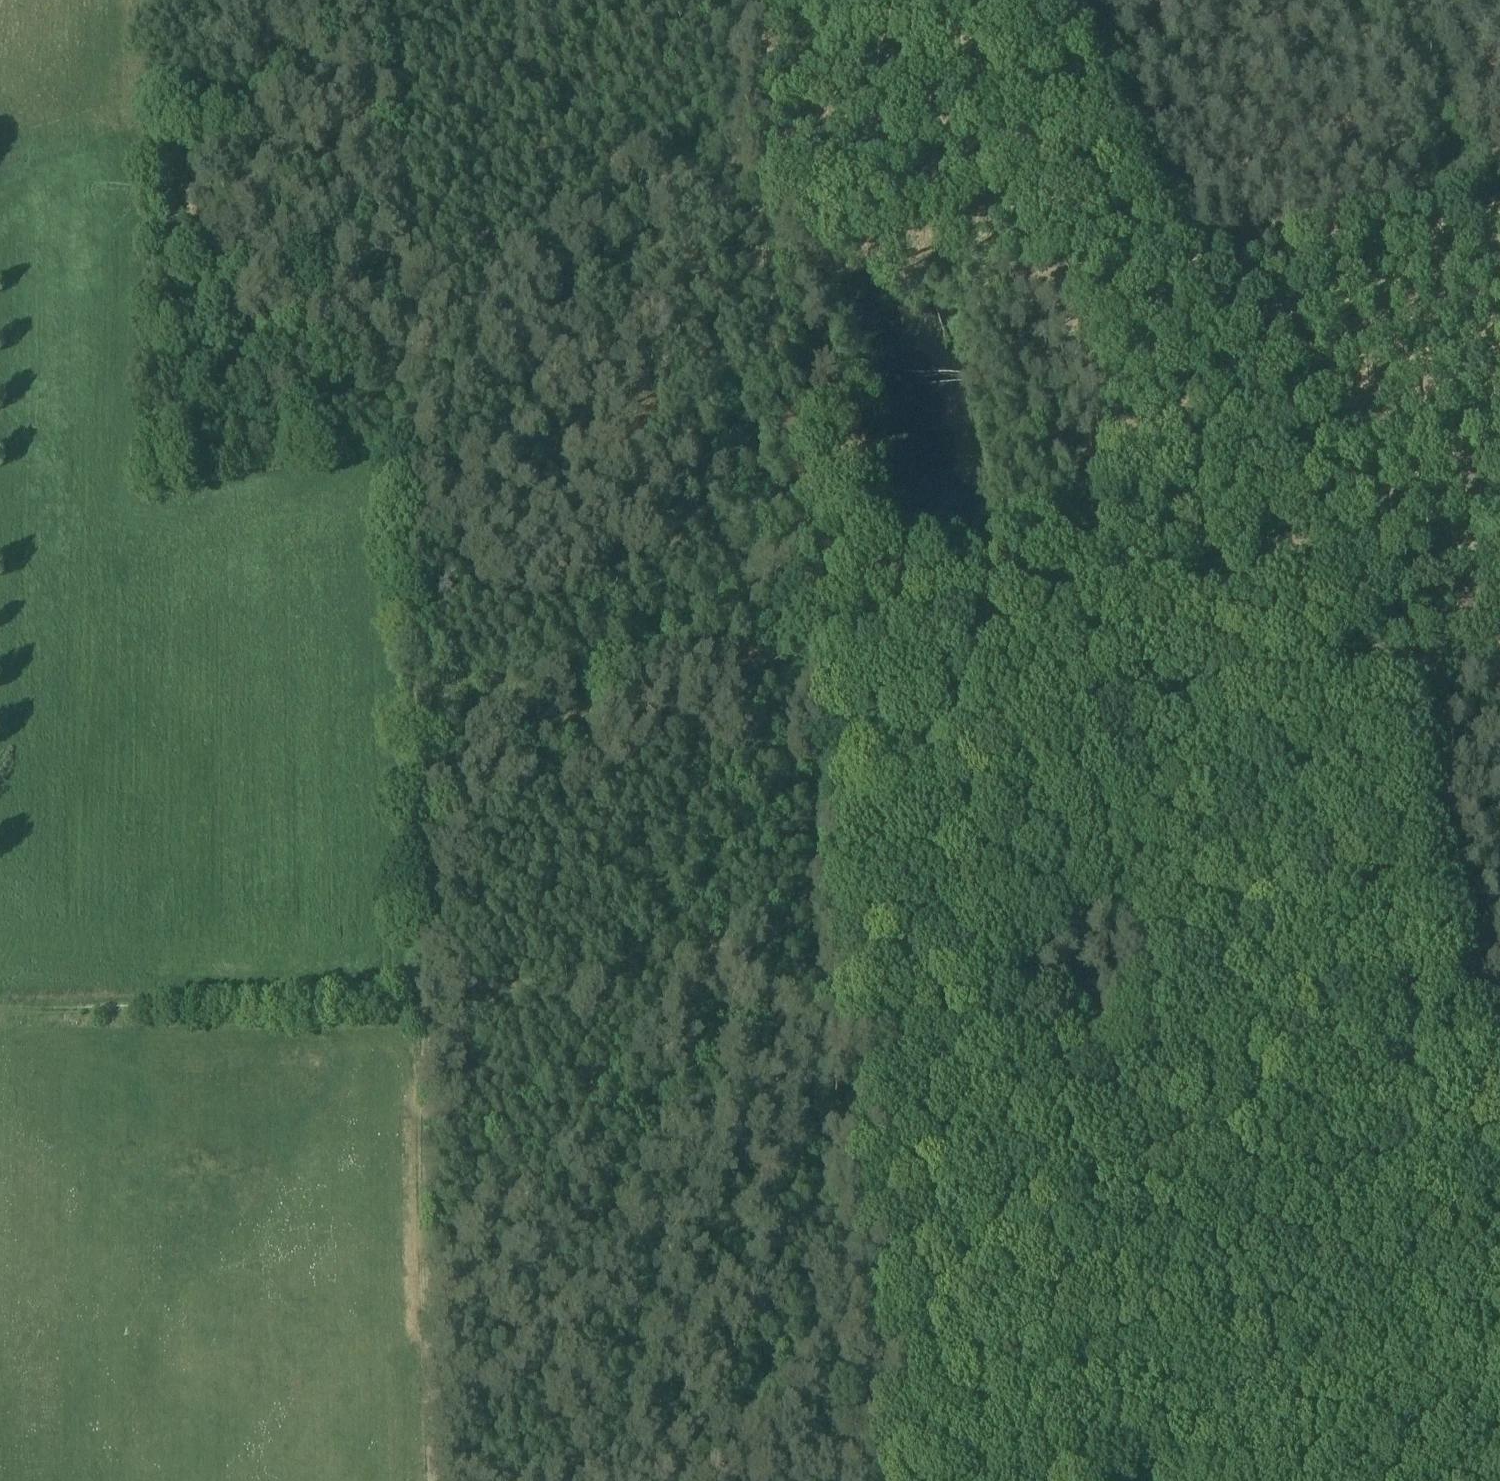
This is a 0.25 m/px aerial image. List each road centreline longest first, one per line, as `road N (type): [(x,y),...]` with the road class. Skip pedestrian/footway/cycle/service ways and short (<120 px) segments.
road 1 (track): [(1056,0),(1400,690)]
road 2 (track): [(1400,690),(1499,1078)]

